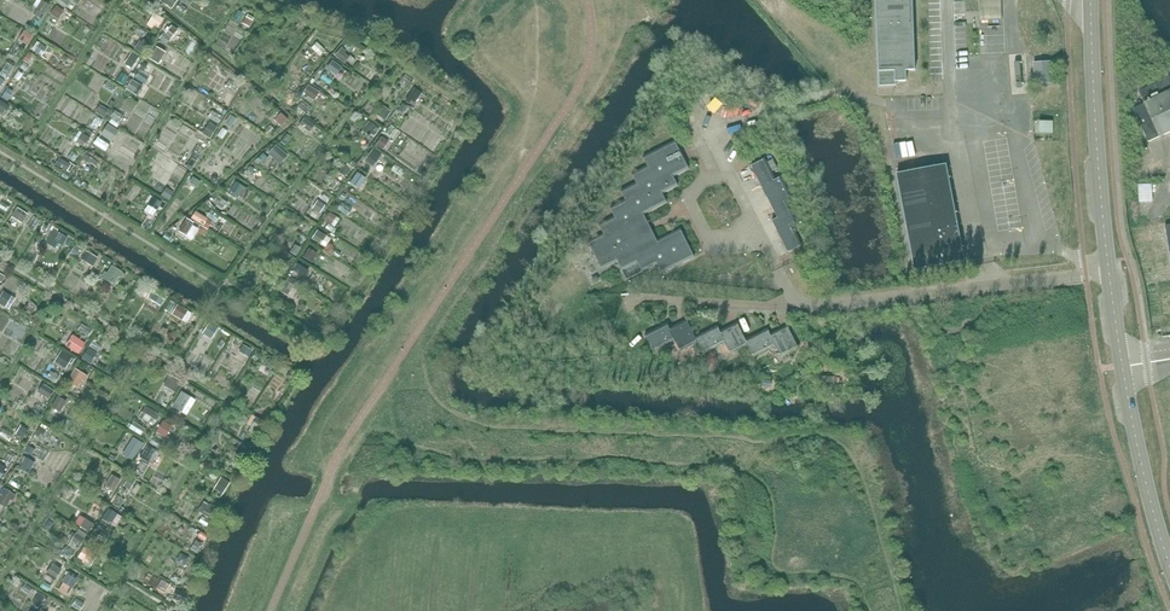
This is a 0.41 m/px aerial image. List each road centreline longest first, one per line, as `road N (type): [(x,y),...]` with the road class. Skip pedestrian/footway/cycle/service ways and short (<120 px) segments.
road 1 (tertiary): [(1169,562),(1138,445),(1110,275),(1092,0)]

